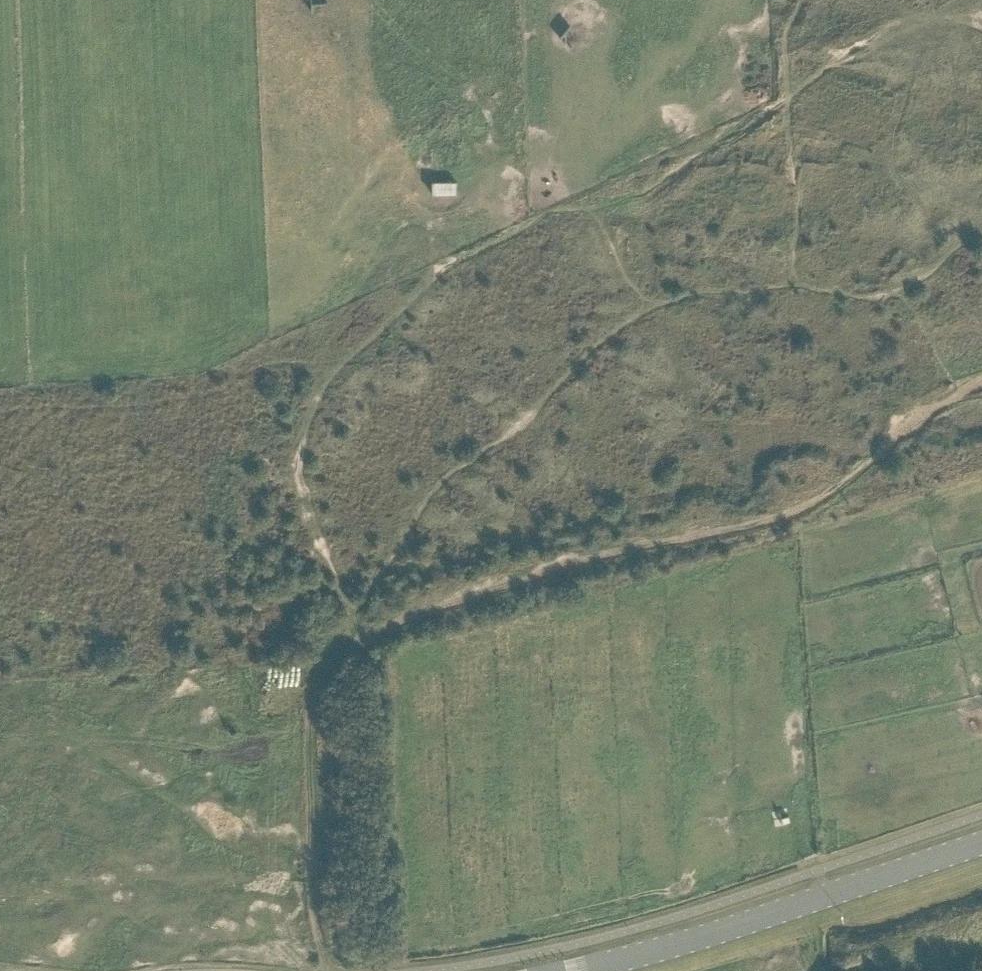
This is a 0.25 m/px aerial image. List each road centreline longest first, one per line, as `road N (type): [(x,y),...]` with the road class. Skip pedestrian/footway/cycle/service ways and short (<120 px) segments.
road 1 (secondary): [(981,850),(607,970)]

